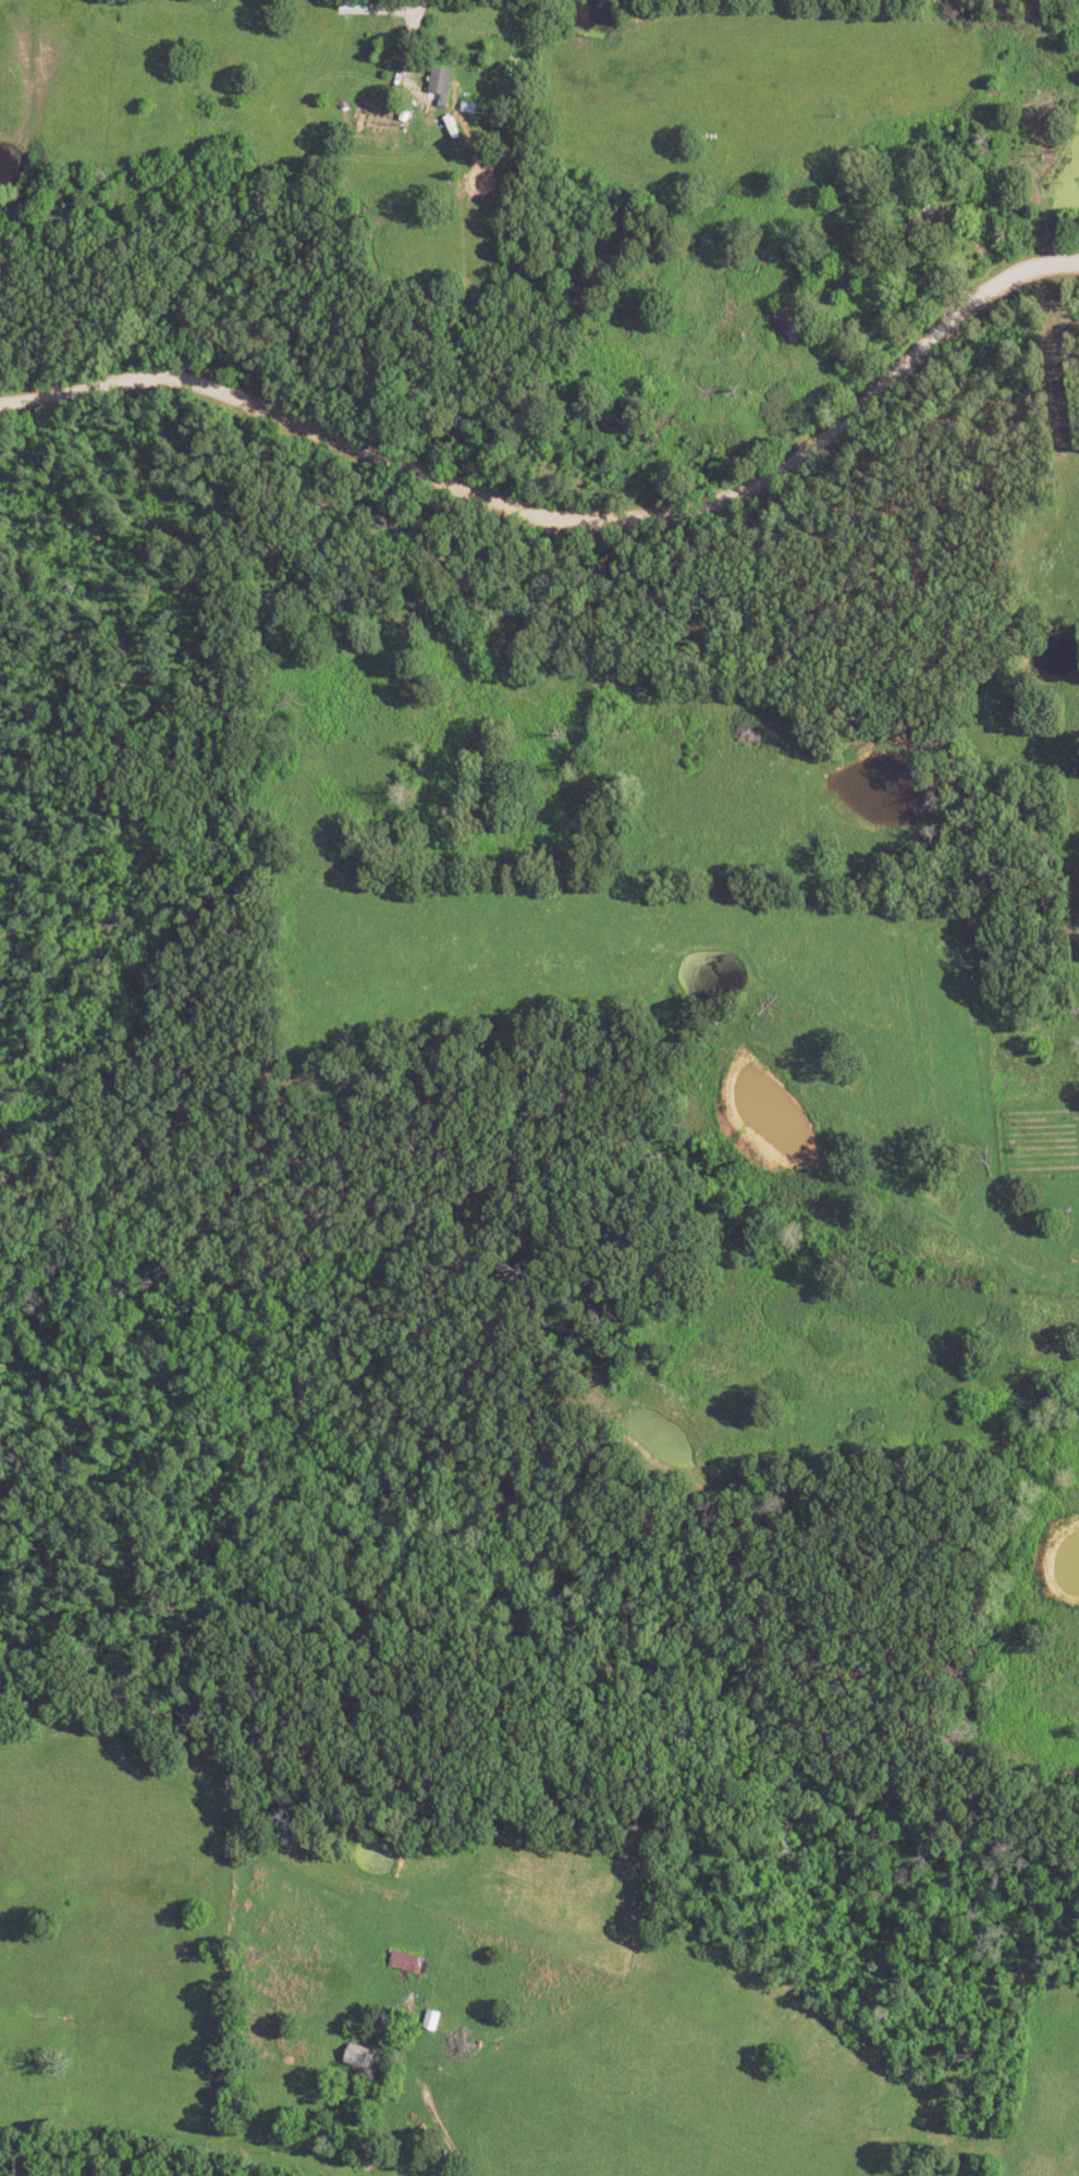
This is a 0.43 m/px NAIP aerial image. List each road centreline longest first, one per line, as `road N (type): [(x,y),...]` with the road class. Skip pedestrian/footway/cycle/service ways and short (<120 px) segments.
road 1 (residential): [(0,409),(173,376),(541,519),(642,525),(747,499),(908,370),(1018,267),(1078,262)]
road 2 (residential): [(1078,1197),(1004,1172),(986,1093),(995,1059),(1031,1035),(1078,1033)]

